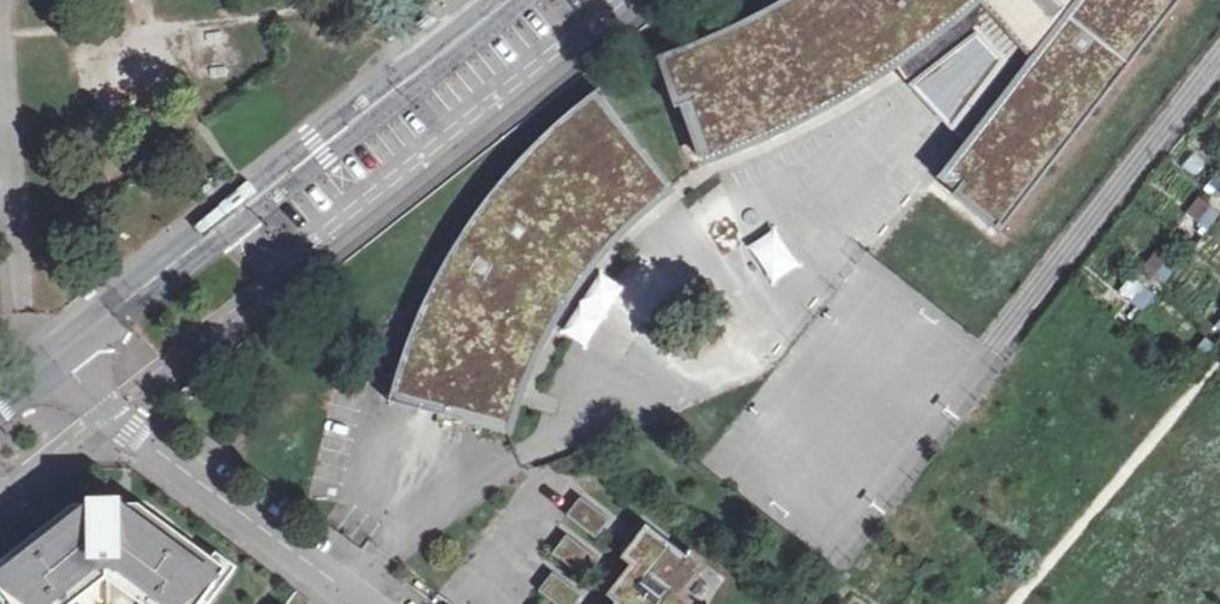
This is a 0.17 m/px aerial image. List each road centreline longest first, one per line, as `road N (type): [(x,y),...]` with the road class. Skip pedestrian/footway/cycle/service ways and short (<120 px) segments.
road 1 (unclassified): [(511,0),(59,360)]
road 2 (residential): [(364,603),(127,430),(59,360)]

